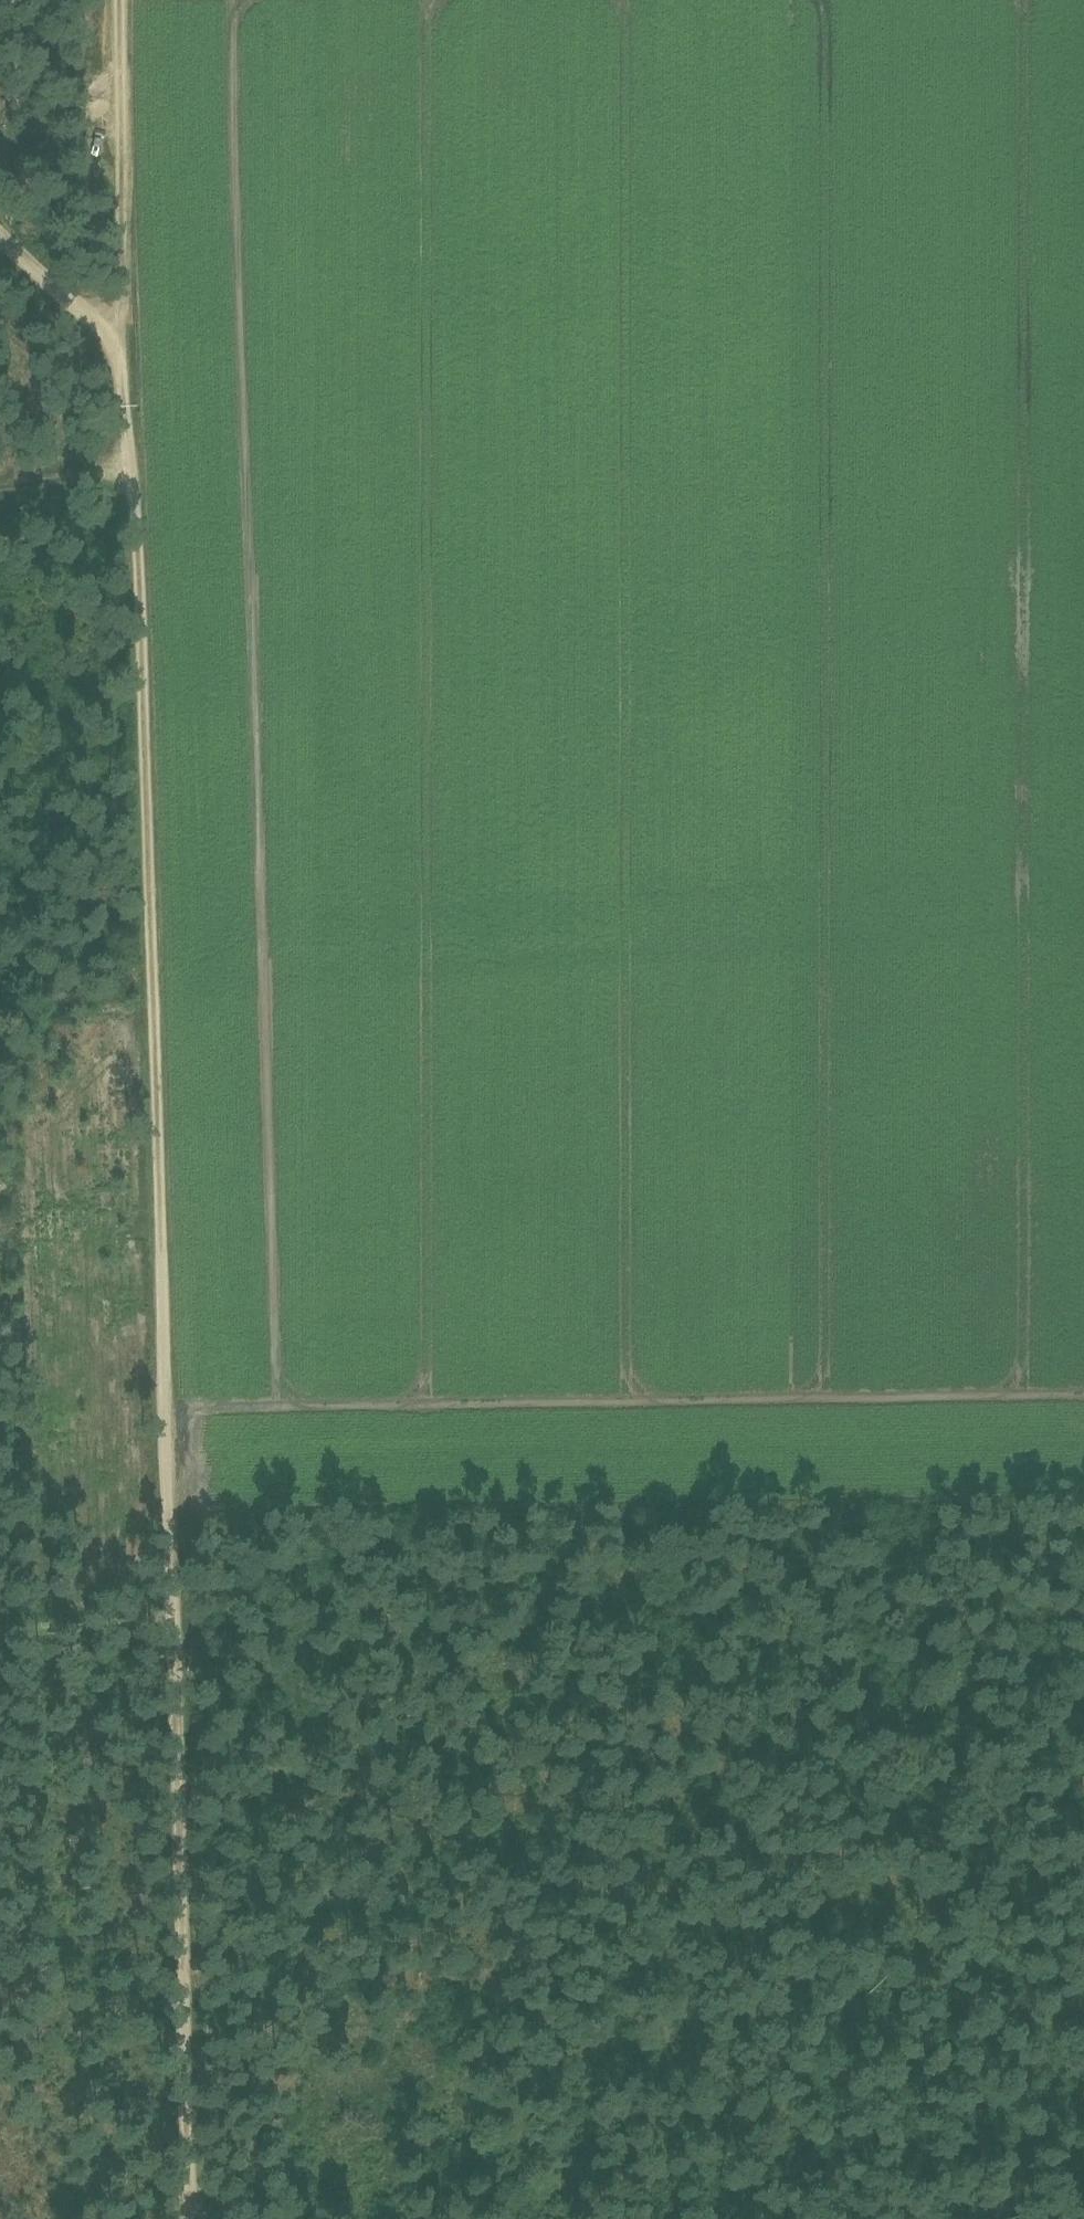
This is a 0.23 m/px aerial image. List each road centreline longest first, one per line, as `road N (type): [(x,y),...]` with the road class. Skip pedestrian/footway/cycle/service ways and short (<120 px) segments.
road 1 (track): [(187,2218),(136,388),(114,318),(0,217)]

